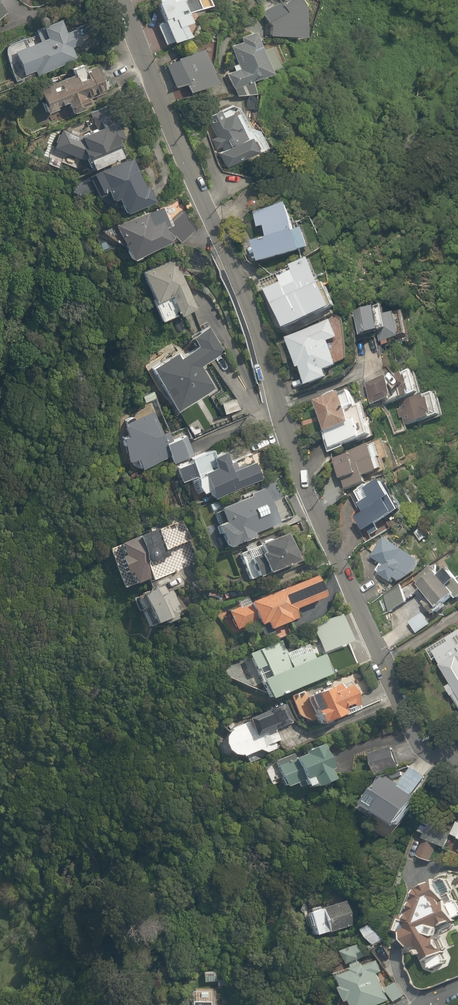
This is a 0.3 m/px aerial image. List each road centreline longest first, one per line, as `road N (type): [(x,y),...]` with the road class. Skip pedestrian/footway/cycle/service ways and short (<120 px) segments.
road 1 (residential): [(122,0),(222,234),(329,541),(422,743),(457,764)]

